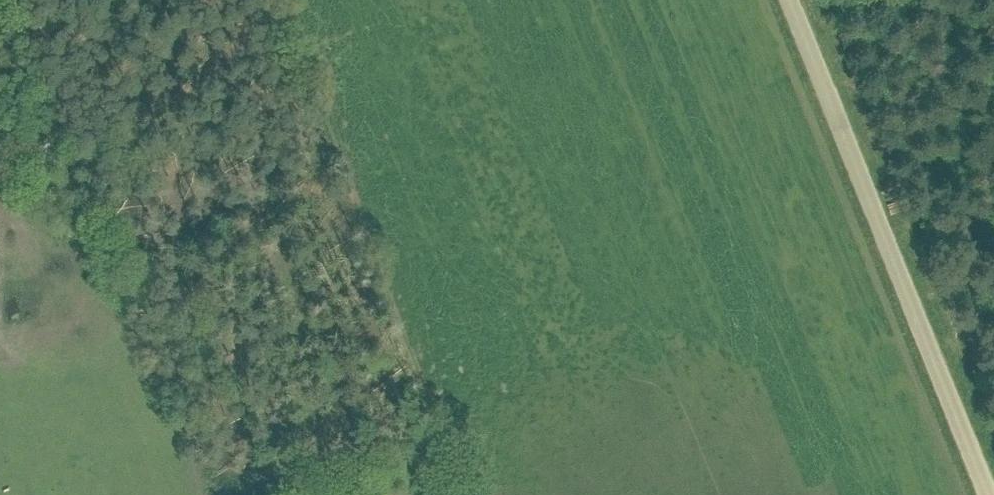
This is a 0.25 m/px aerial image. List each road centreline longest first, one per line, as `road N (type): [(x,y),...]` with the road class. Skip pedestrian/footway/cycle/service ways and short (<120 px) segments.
road 1 (unclassified): [(989,494),(792,0)]

